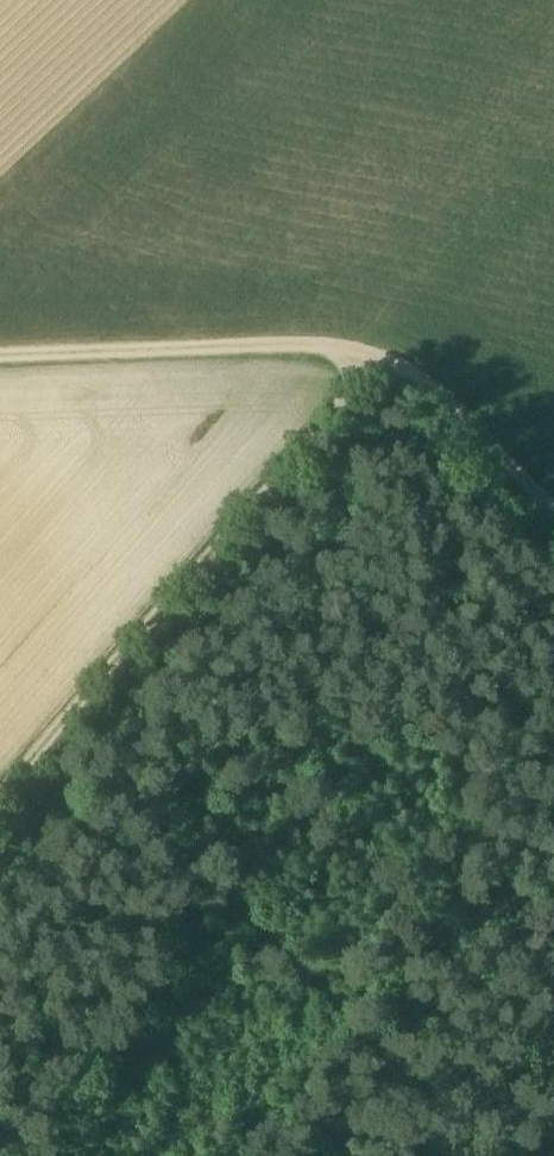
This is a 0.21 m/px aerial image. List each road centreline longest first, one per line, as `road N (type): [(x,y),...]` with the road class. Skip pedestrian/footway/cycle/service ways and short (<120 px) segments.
road 1 (track): [(0,819),(392,353)]
road 2 (track): [(62,746),(485,1155)]
road 3 (track): [(0,359),(392,353)]
road 4 (track): [(392,353),(553,516)]

